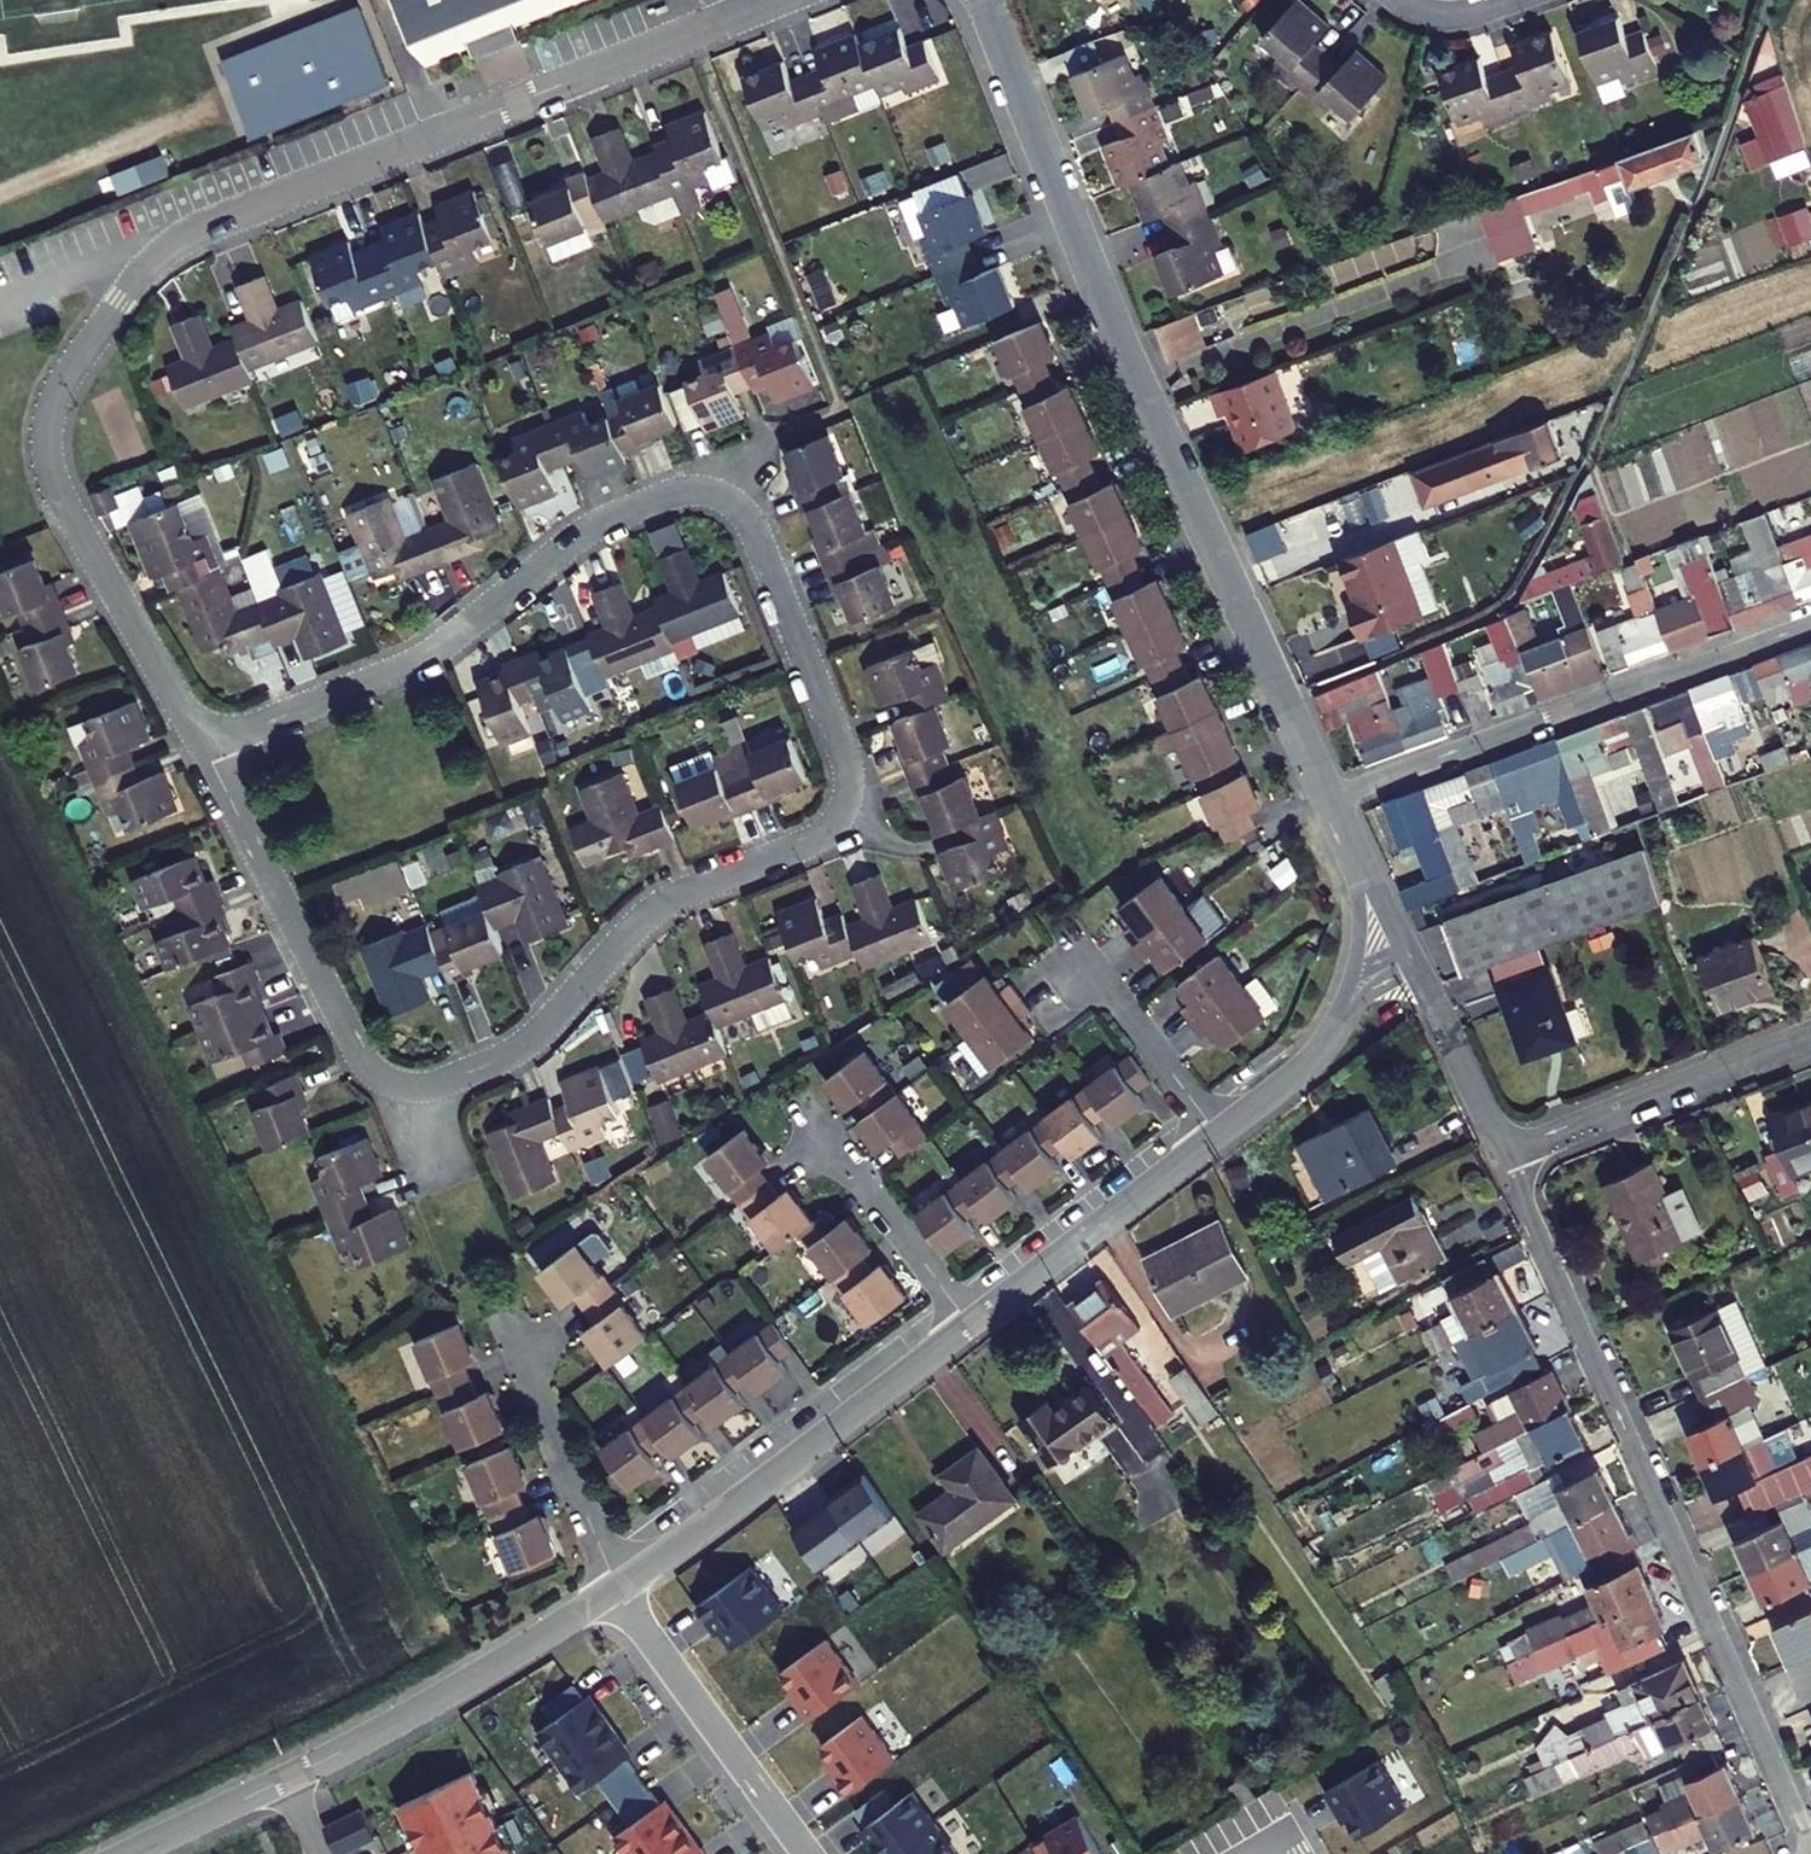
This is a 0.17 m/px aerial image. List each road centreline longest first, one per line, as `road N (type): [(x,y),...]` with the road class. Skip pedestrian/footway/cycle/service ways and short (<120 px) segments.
road 1 (residential): [(432,1085),(503,1059),(538,1034),(654,906),(797,846),(837,808),(842,755),(749,521),(729,500),(698,490),(610,514),(417,660),(204,744)]
road 2 (residential): [(770,0),(215,221),(171,245),(119,298),(51,405),(50,458),(61,495),(204,744)]
road 3 (residential): [(984,0),(1117,333),(1329,797)]
road 4 (residential): [(1810,1847),(1500,1151)]
road 5 (residential): [(1329,797),(1810,619)]
road 6 (residential): [(620,1586),(967,1327)]
road 7 (residential): [(204,744),(366,1061),(394,1082),(432,1085)]
road 8 (residential): [(1810,1030),(1500,1151)]
road 9 (residential): [(620,1586),(809,1853)]
road 10 (residential): [(967,1327),(1215,1136)]
road 11 (residential): [(523,1349),(568,1482),(620,1586)]
road 12 (unclassified): [(281,1780),(501,1662)]
road 13 (residential): [(819,1146),(853,1173),(967,1327)]
road 14 (residential): [(1072,968),(1115,999),(1215,1136)]
road 15 (residential): [(1500,1151),(1417,970)]
road 16 (residential): [(1215,1136),(1299,1071),(1346,1006)]
road 17 (unclassified): [(126,1853),(281,1780)]
road 18 (residential): [(501,1662),(620,1586)]

